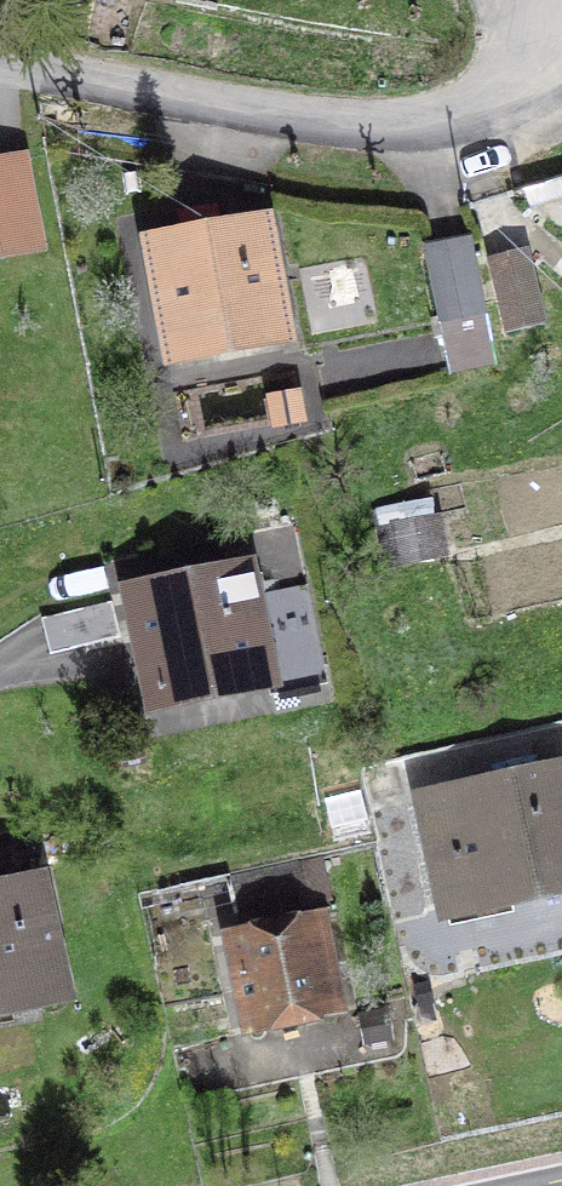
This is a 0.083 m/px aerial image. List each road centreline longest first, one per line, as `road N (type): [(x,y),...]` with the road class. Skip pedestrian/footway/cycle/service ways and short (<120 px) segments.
road 1 (residential): [(0,59),(264,112),(447,111),(530,79),(561,22)]

